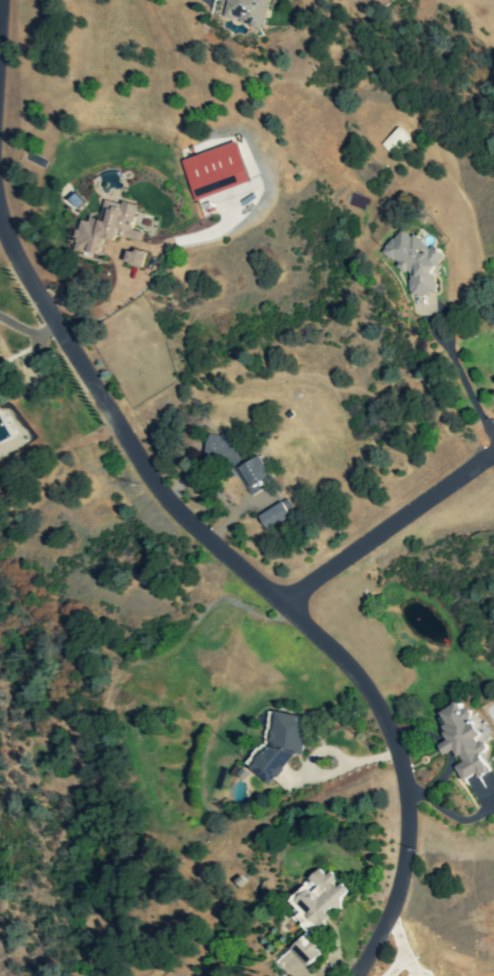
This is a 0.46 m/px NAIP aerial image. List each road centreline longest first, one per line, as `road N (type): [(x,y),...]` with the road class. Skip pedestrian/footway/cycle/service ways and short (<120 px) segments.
road 1 (residential): [(349,975),(384,920),(406,769),(354,670),(176,512),(0,227)]
road 2 (residential): [(493,450),(280,608)]

